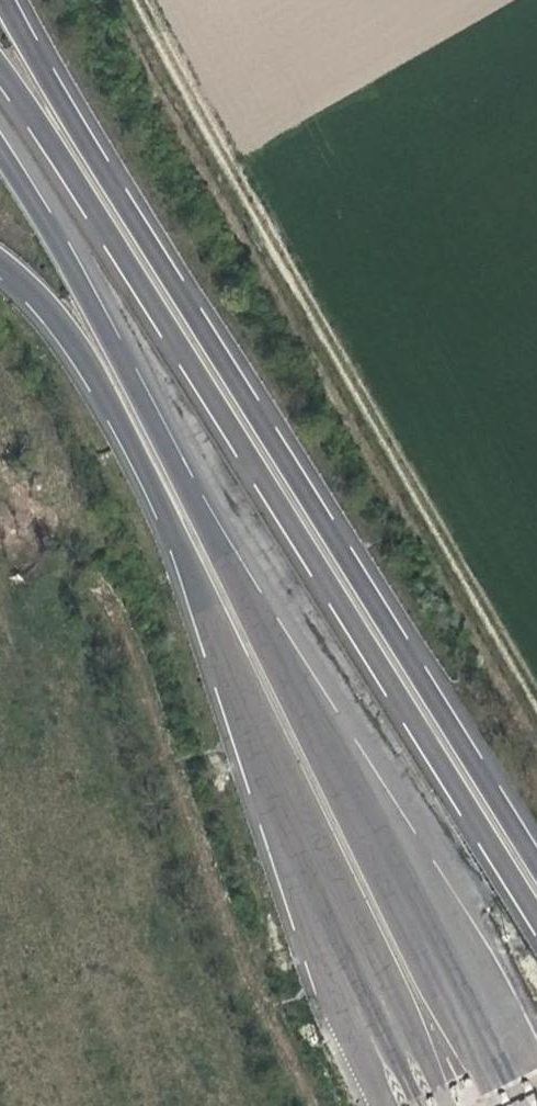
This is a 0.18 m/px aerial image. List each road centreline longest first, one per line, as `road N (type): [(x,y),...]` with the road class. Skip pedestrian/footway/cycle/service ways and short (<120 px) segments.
road 1 (motorway): [(522,1105),(186,455),(0,132)]
road 2 (motorway): [(0,61),(536,928)]
road 3 (motorway): [(536,869),(113,164),(23,0)]
road 4 (motorway): [(0,264),(26,284),(105,384),(309,832),(422,1105)]
road 5 (track): [(536,707),(137,0)]

